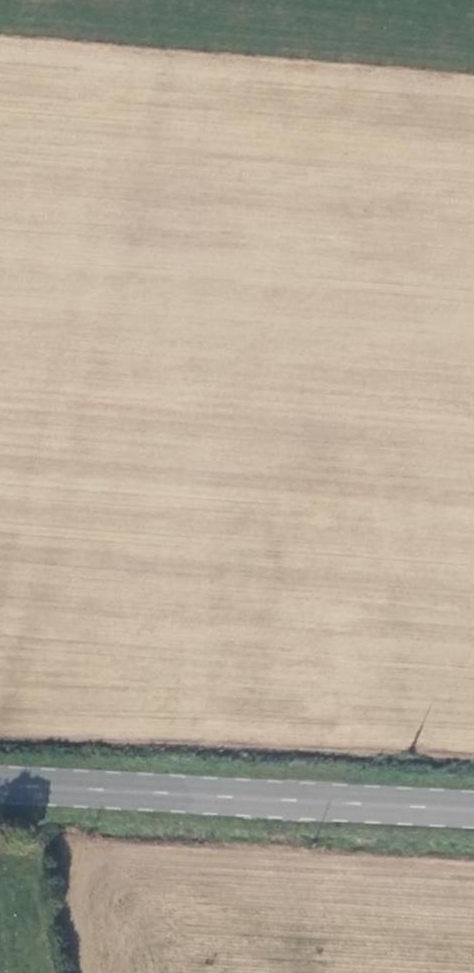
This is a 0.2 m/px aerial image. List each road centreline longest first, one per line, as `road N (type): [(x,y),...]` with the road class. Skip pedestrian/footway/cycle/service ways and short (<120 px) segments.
road 1 (primary): [(473,811),(0,787)]

